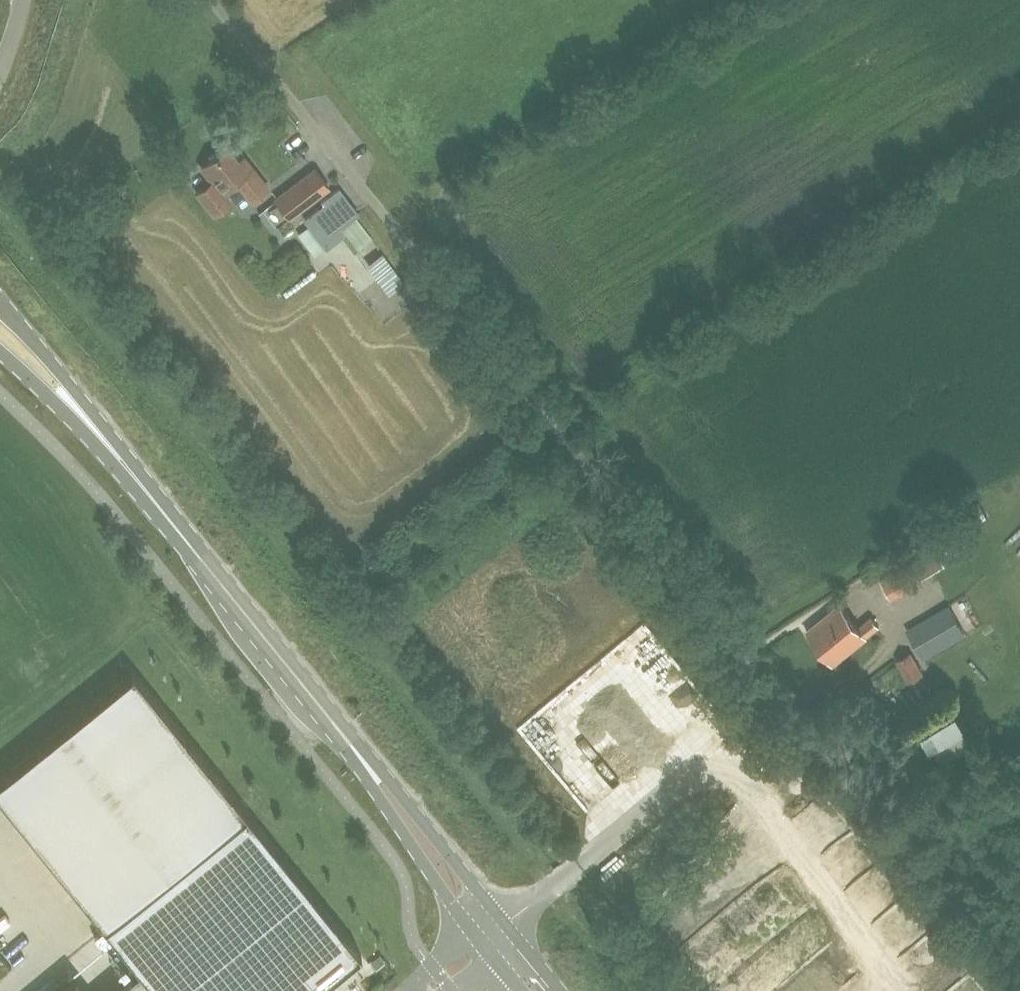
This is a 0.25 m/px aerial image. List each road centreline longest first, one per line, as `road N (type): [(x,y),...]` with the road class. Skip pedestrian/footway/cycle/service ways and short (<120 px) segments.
road 1 (residential): [(211,0),(771,699)]
road 2 (tertiary): [(192,550),(504,937)]
road 3 (tertiary): [(192,550),(83,415)]
road 4 (tertiary): [(83,415),(57,367),(0,299)]

